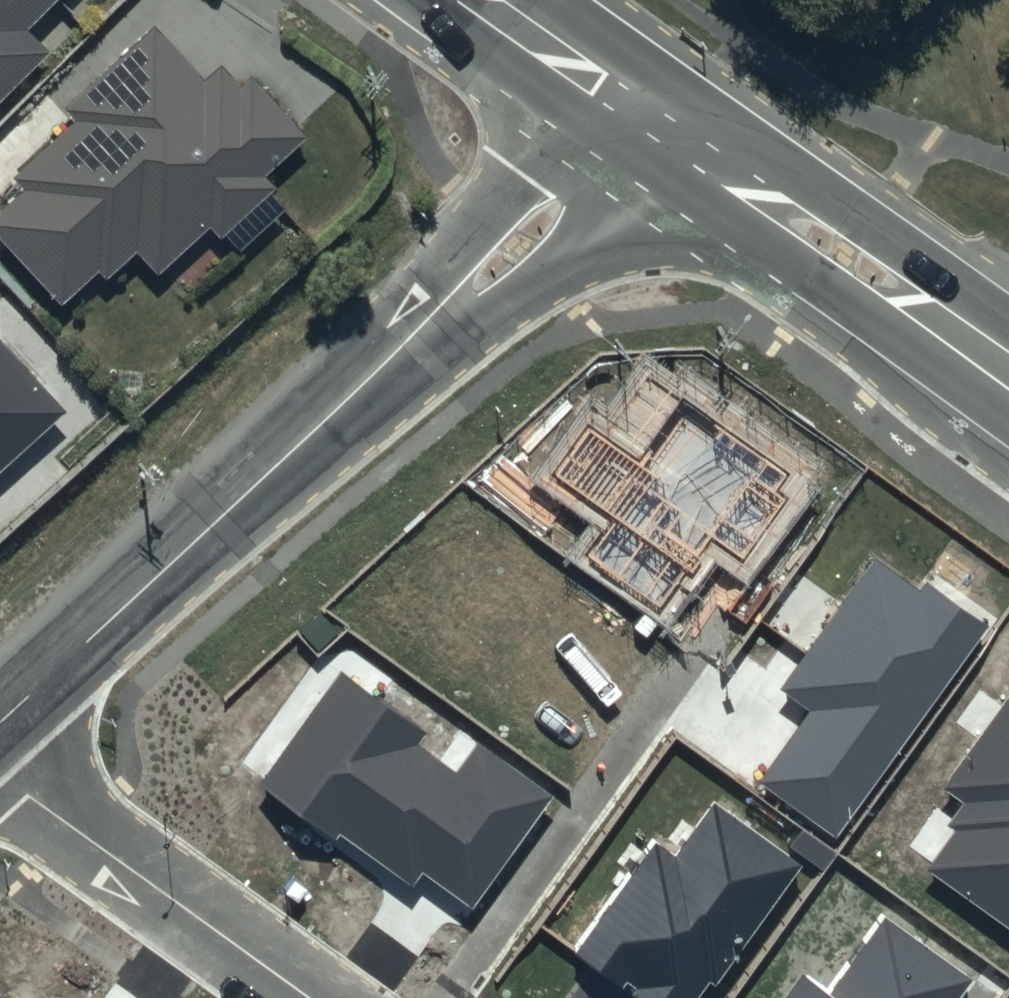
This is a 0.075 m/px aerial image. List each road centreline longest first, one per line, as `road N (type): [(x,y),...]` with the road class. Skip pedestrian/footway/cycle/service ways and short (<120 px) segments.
road 1 (unclassified): [(0,721),(341,408)]
road 2 (unclassified): [(679,143),(611,231),(432,364),(341,408)]
road 3 (unclassified): [(341,408),(381,332),(593,84)]
road 4 (secondary): [(679,143),(1008,375)]
road 5 (residential): [(0,775),(310,997)]
road 6 (secondary): [(477,0),(593,84)]

